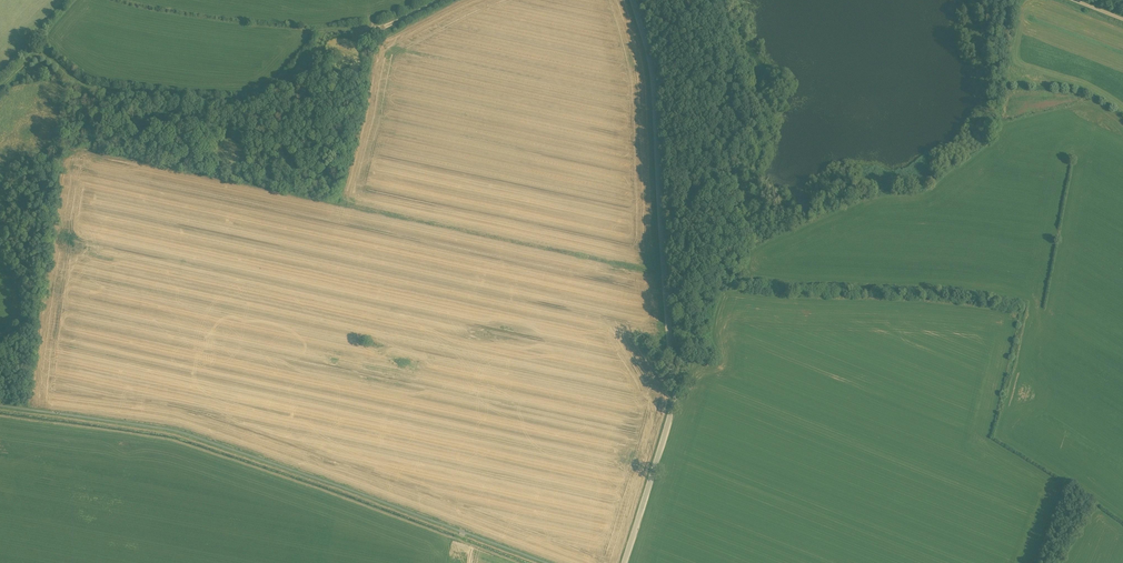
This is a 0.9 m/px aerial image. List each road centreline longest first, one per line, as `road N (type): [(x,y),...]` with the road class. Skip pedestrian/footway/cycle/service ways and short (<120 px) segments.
road 1 (unclassified): [(624,562),(674,394),(651,69),(632,0)]

